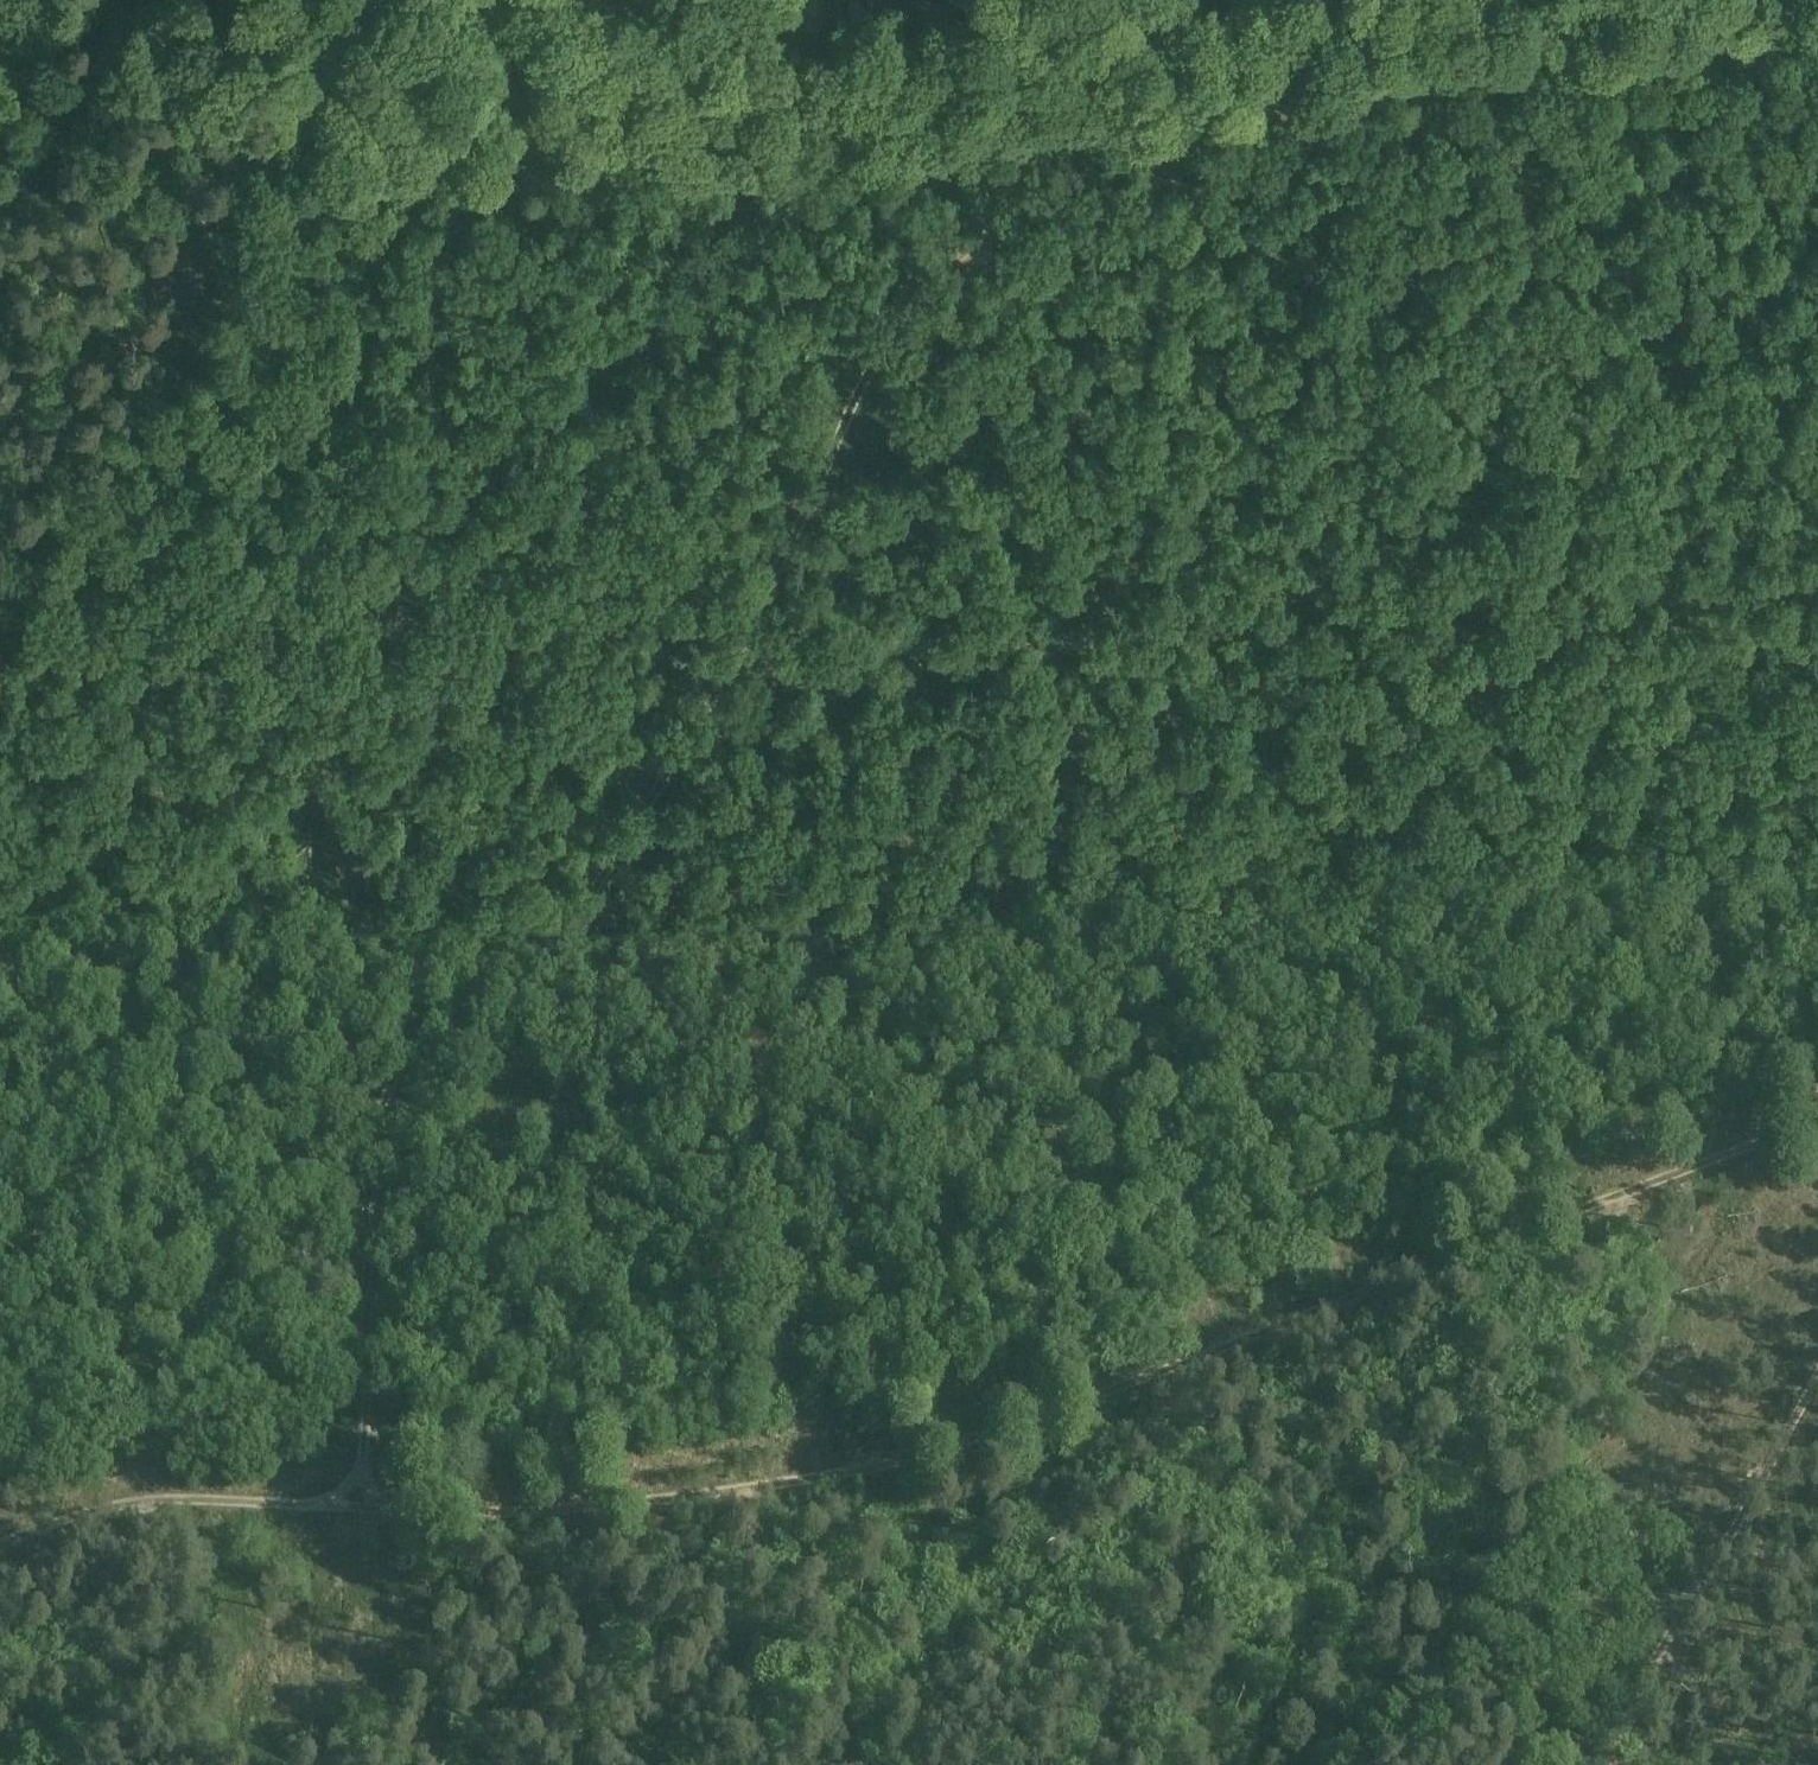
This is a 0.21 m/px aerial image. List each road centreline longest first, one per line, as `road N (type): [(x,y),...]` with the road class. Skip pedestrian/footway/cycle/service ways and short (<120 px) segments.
road 1 (track): [(375,1495),(388,1078),(590,901),(880,372),(973,250),(1045,191),(1167,119),(1314,0)]
road 2 (track): [(375,1495),(649,1495),(772,1483),(937,1448),(1817,1113)]
road 3 (track): [(1817,1366),(1588,1764)]
road 4 (track): [(0,1526),(166,1496),(375,1495)]

